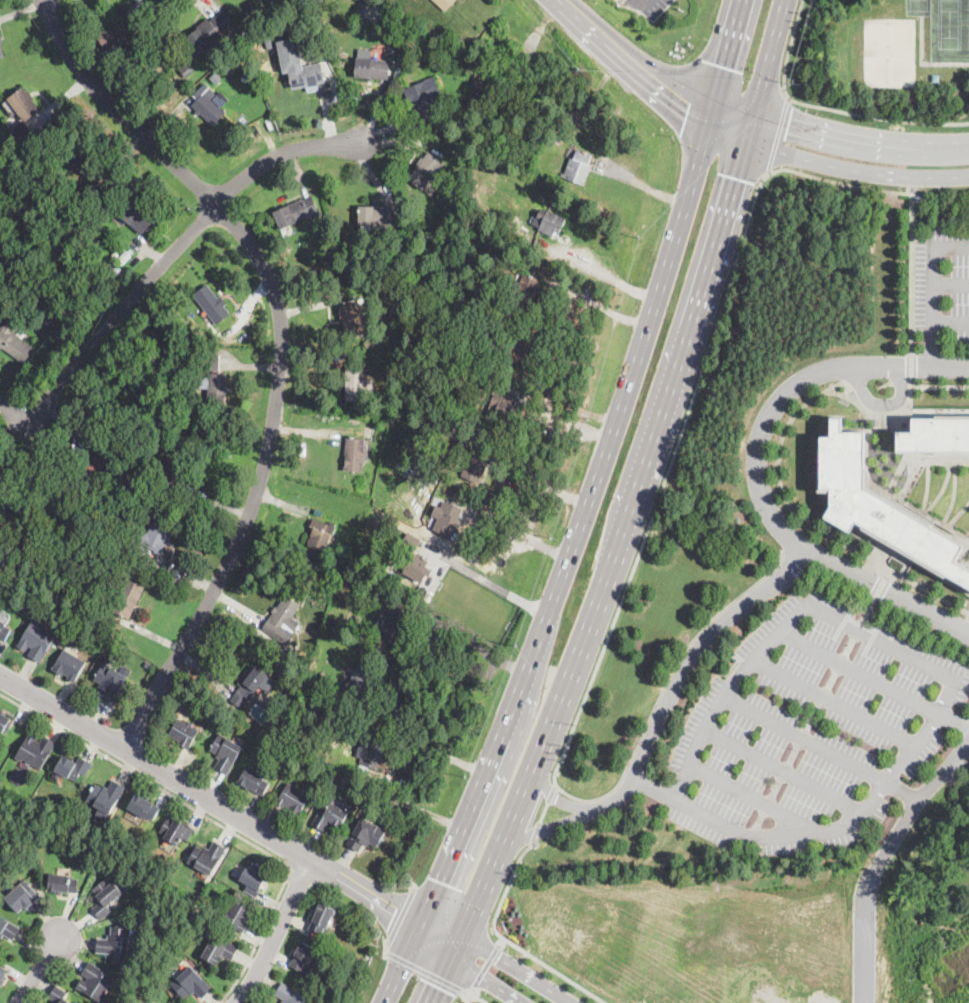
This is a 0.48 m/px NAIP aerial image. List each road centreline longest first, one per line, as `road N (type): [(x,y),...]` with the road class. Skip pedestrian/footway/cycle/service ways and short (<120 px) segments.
road 1 (primary): [(707,114),(642,338),(546,615),(453,857),(384,1002)]
road 2 (primary): [(430,1002),(594,600),(743,143)]
road 3 (residential): [(126,749),(249,511),(274,424),(282,335),(271,277),(245,234),(101,97),(42,0)]
road 4 (residential): [(968,632),(805,549),(767,506),(756,442),(789,393),(841,369),(968,365)]
road 5 (residential): [(0,676),(424,922)]
road 6 (residential): [(805,549),(695,649),(634,777),(611,803),(595,808)]
road 7 (residential): [(216,204),(46,397),(21,410),(0,398)]
road 8 (secondary): [(743,143),(870,173),(968,175)]
road 9 (secondary): [(968,142),(881,142),(752,112)]
road 10 (secondary): [(707,114),(558,0)]
road 11 (residential): [(968,735),(871,876)]
road 12 (residential): [(216,204),(285,153),(367,141)]
road 13 (residential): [(312,860),(237,1002)]
road 14 (tertiary): [(571,1002),(465,929)]
road 15 (residential): [(871,876),(863,1002)]

